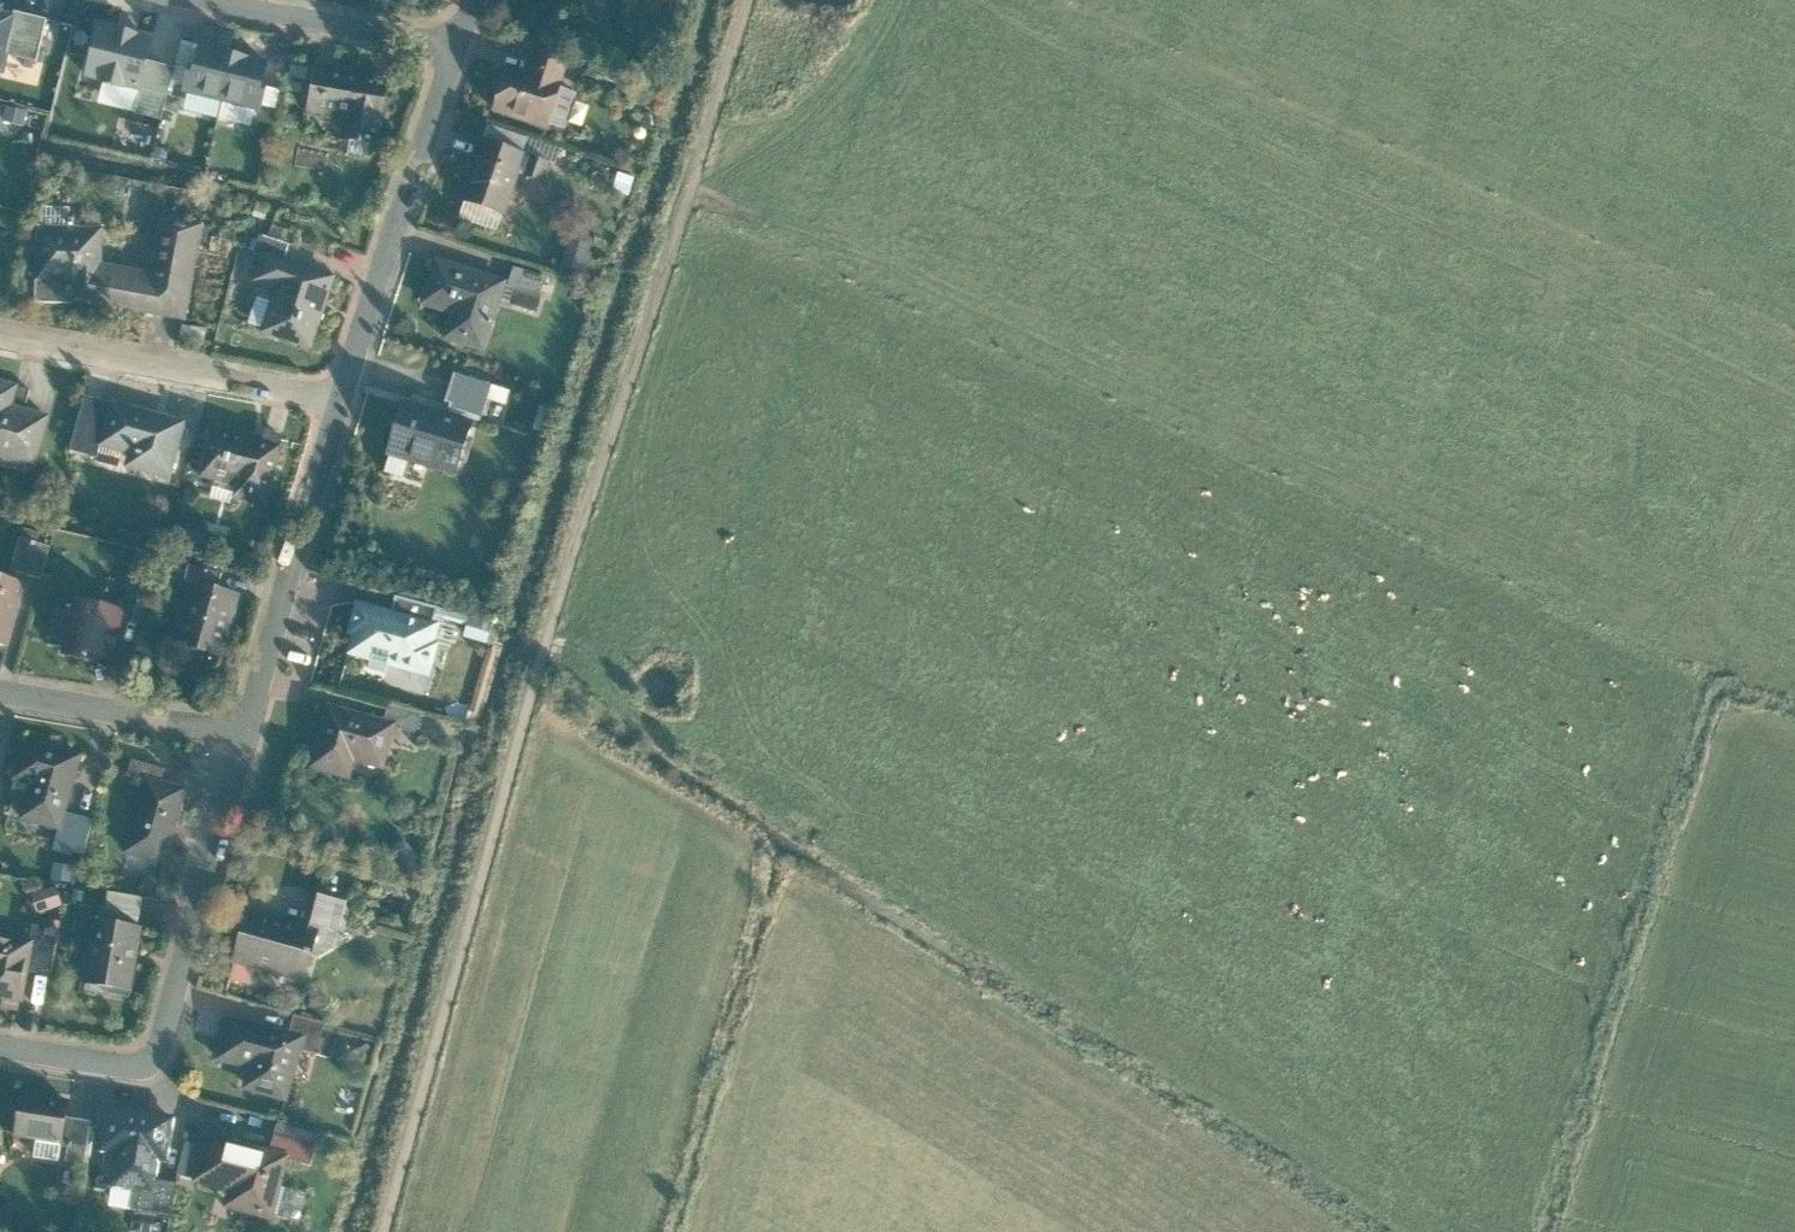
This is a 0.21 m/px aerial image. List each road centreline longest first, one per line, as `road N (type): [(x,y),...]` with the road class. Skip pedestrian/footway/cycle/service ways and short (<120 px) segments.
road 1 (residential): [(0,1046),(138,1065),(155,1056),(247,737)]
road 2 (residential): [(341,406),(458,48)]
road 3 (residential): [(0,337),(341,406)]
road 4 (residential): [(247,737),(341,406)]
road 5 (residential): [(203,0),(458,48)]
road 6 (residential): [(0,693),(247,737)]

